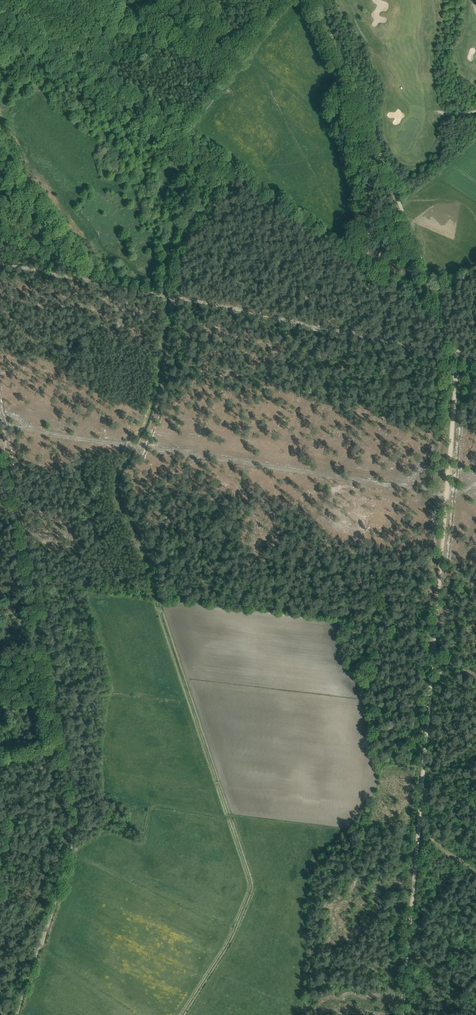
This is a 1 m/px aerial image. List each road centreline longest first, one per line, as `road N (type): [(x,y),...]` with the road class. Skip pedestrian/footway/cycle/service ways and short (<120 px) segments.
road 1 (track): [(459,354),(403,1014)]
road 2 (track): [(17,1014),(76,824),(29,566)]
road 3 (track): [(314,0),(444,318)]
road 4 (track): [(175,297),(459,354)]
road 5 (track): [(175,297),(0,261)]
road 6 (track): [(131,444),(147,436),(162,394),(175,297)]
road 7 (track): [(29,566),(0,417)]
road 8 (track): [(29,566),(78,586),(155,595)]

